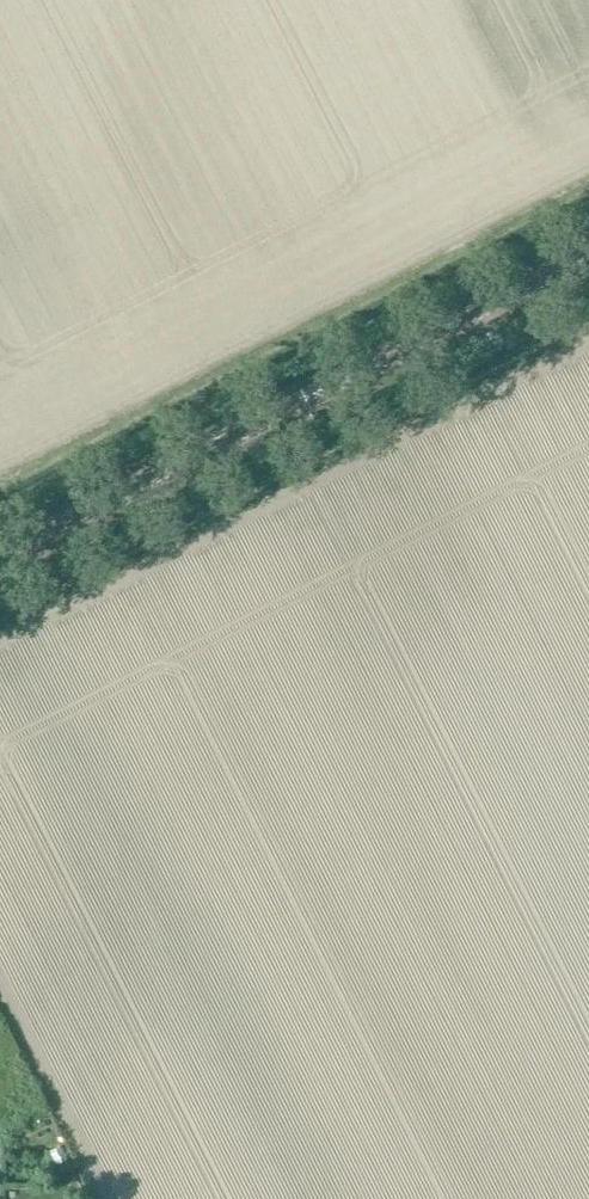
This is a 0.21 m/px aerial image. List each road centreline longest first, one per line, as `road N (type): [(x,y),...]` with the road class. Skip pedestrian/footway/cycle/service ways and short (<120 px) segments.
road 1 (tertiary): [(0,556),(588,256)]

